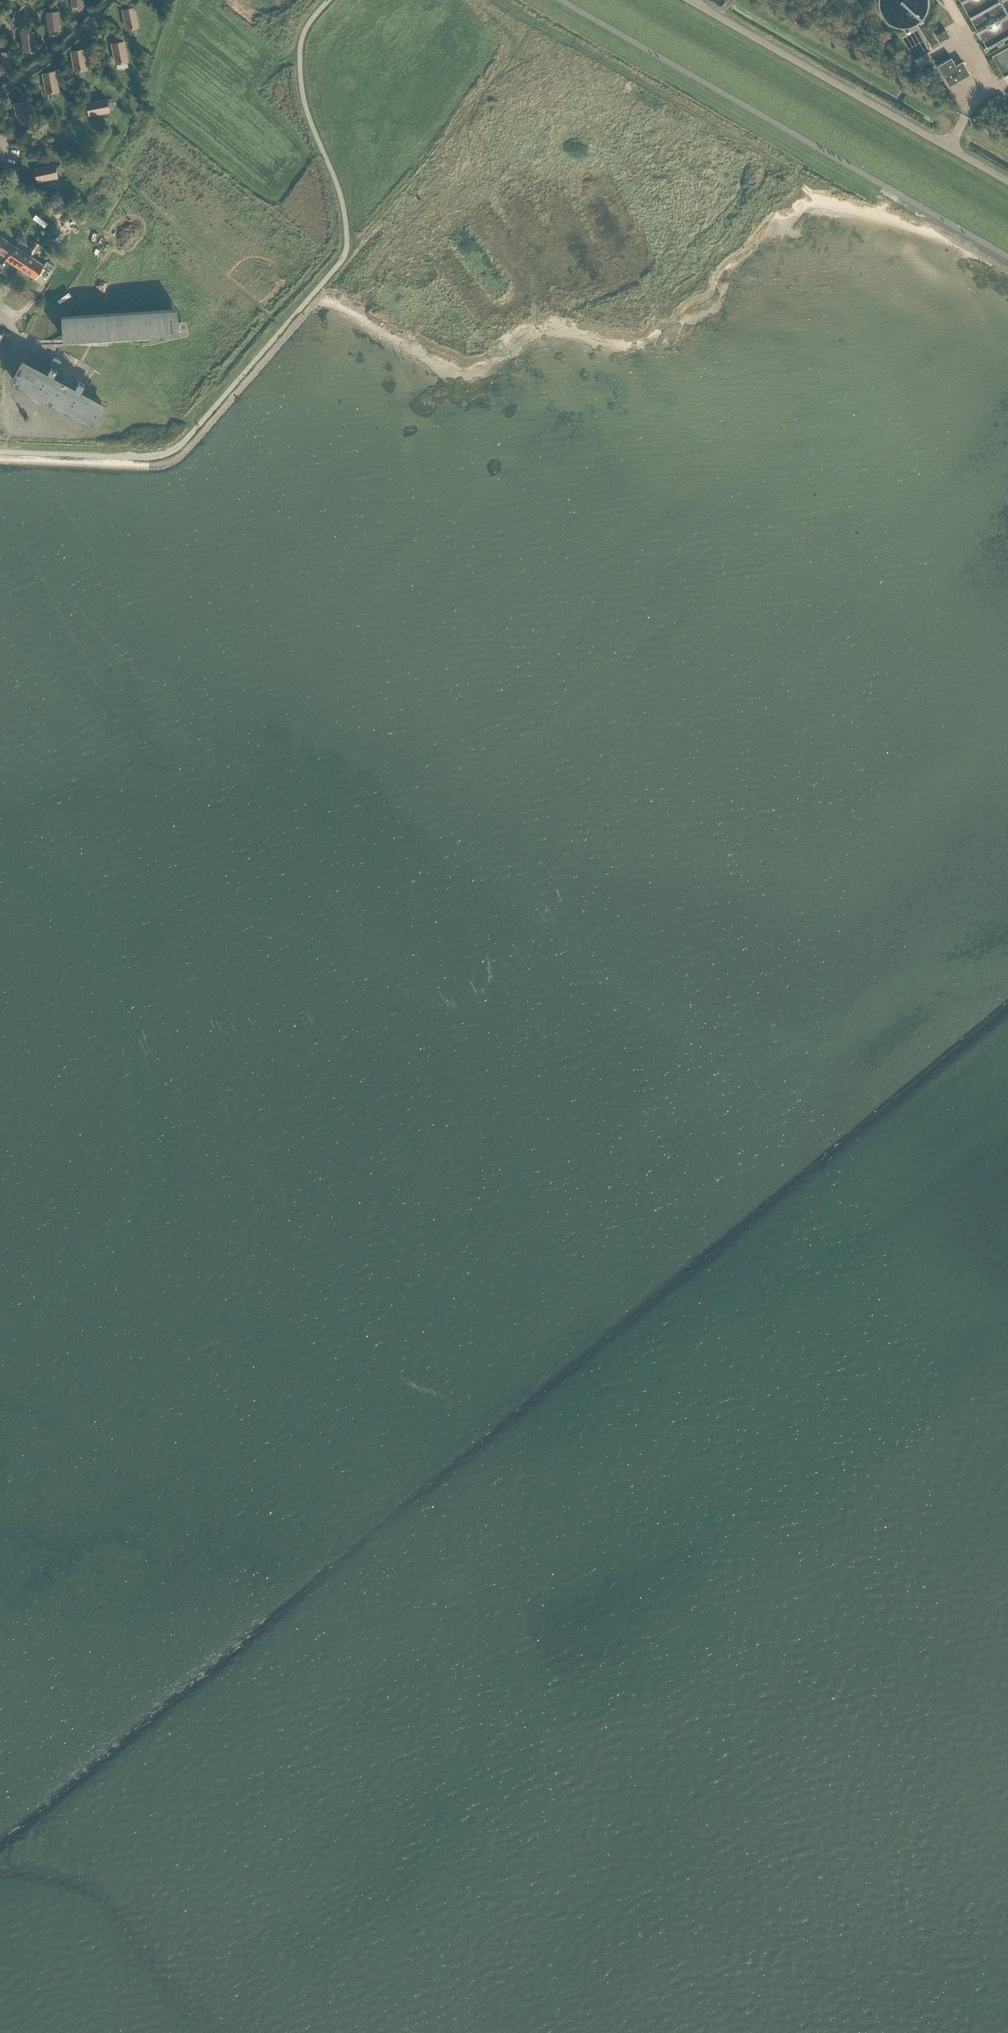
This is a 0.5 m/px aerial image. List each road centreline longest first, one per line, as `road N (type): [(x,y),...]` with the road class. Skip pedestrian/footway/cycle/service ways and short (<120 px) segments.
road 1 (unclassified): [(1007,182),(692,0)]

